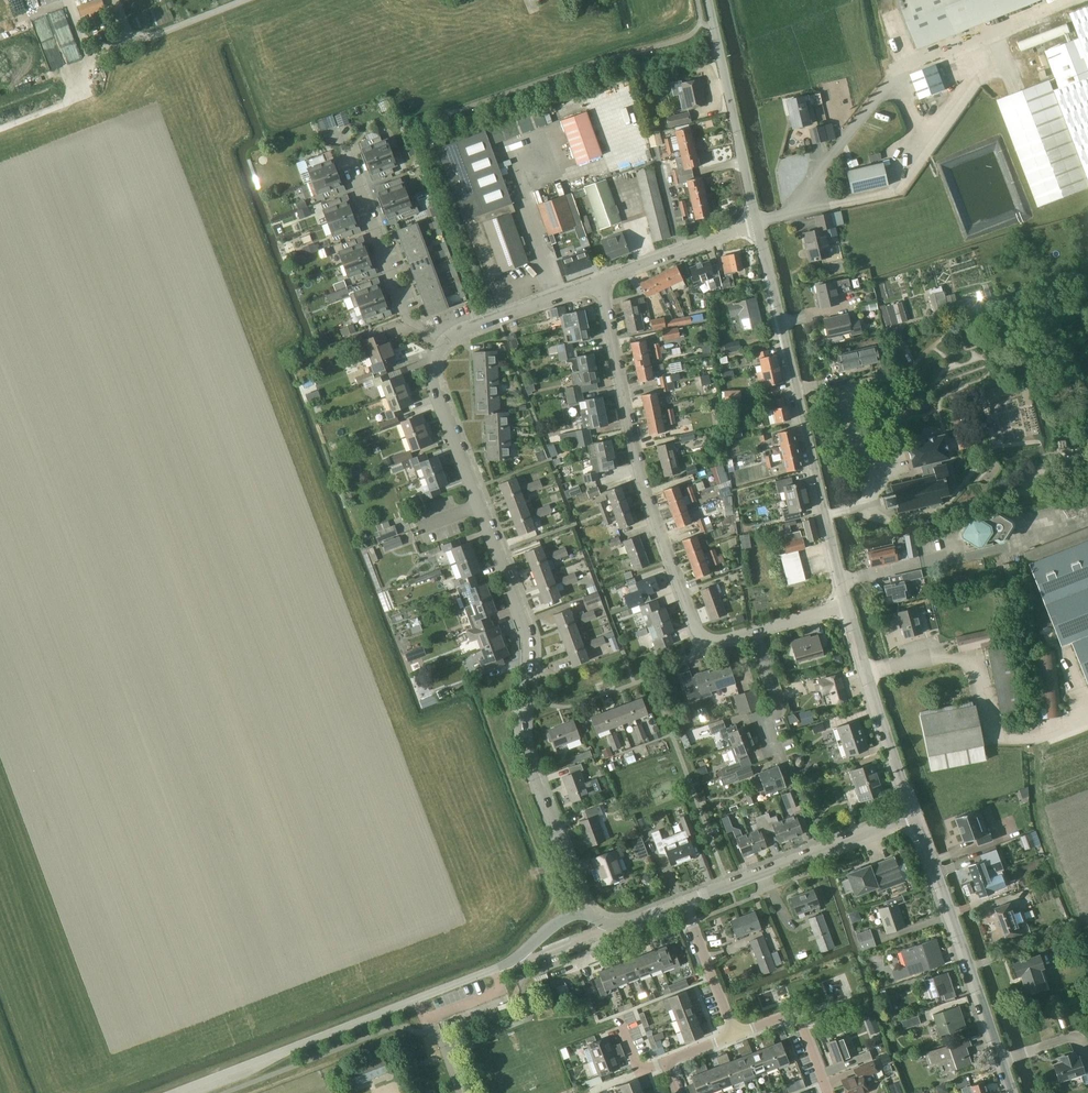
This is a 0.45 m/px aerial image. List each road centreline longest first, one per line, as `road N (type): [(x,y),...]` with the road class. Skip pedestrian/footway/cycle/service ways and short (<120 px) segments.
road 1 (residential): [(583,905),(522,744),(524,620),(436,393),(434,372),(447,340)]
road 2 (residential): [(172,1092),(515,959),(583,905)]
road 3 (residential): [(603,281),(642,477),(699,633),(710,641),(758,631)]
road 4 (residential): [(848,605),(758,224)]
road 5 (residential): [(1012,1092),(915,815)]
road 6 (residential): [(686,903),(915,815)]
road 7 (residential): [(447,340),(408,319),(345,143)]
road 8 (residential): [(758,224),(709,0)]
road 9 (residential): [(915,815),(848,605)]
road 10 (residential): [(447,340),(603,281)]
road 11 (residential): [(603,281),(758,224)]
road 12 (residential): [(737,1037),(686,903)]
road 13 (residential): [(828,1092),(793,1018),(737,1037)]
road 14 (residential): [(773,750),(765,722),(779,702),(758,631)]
road 15 (track): [(91,57),(79,66),(67,102),(0,130)]

